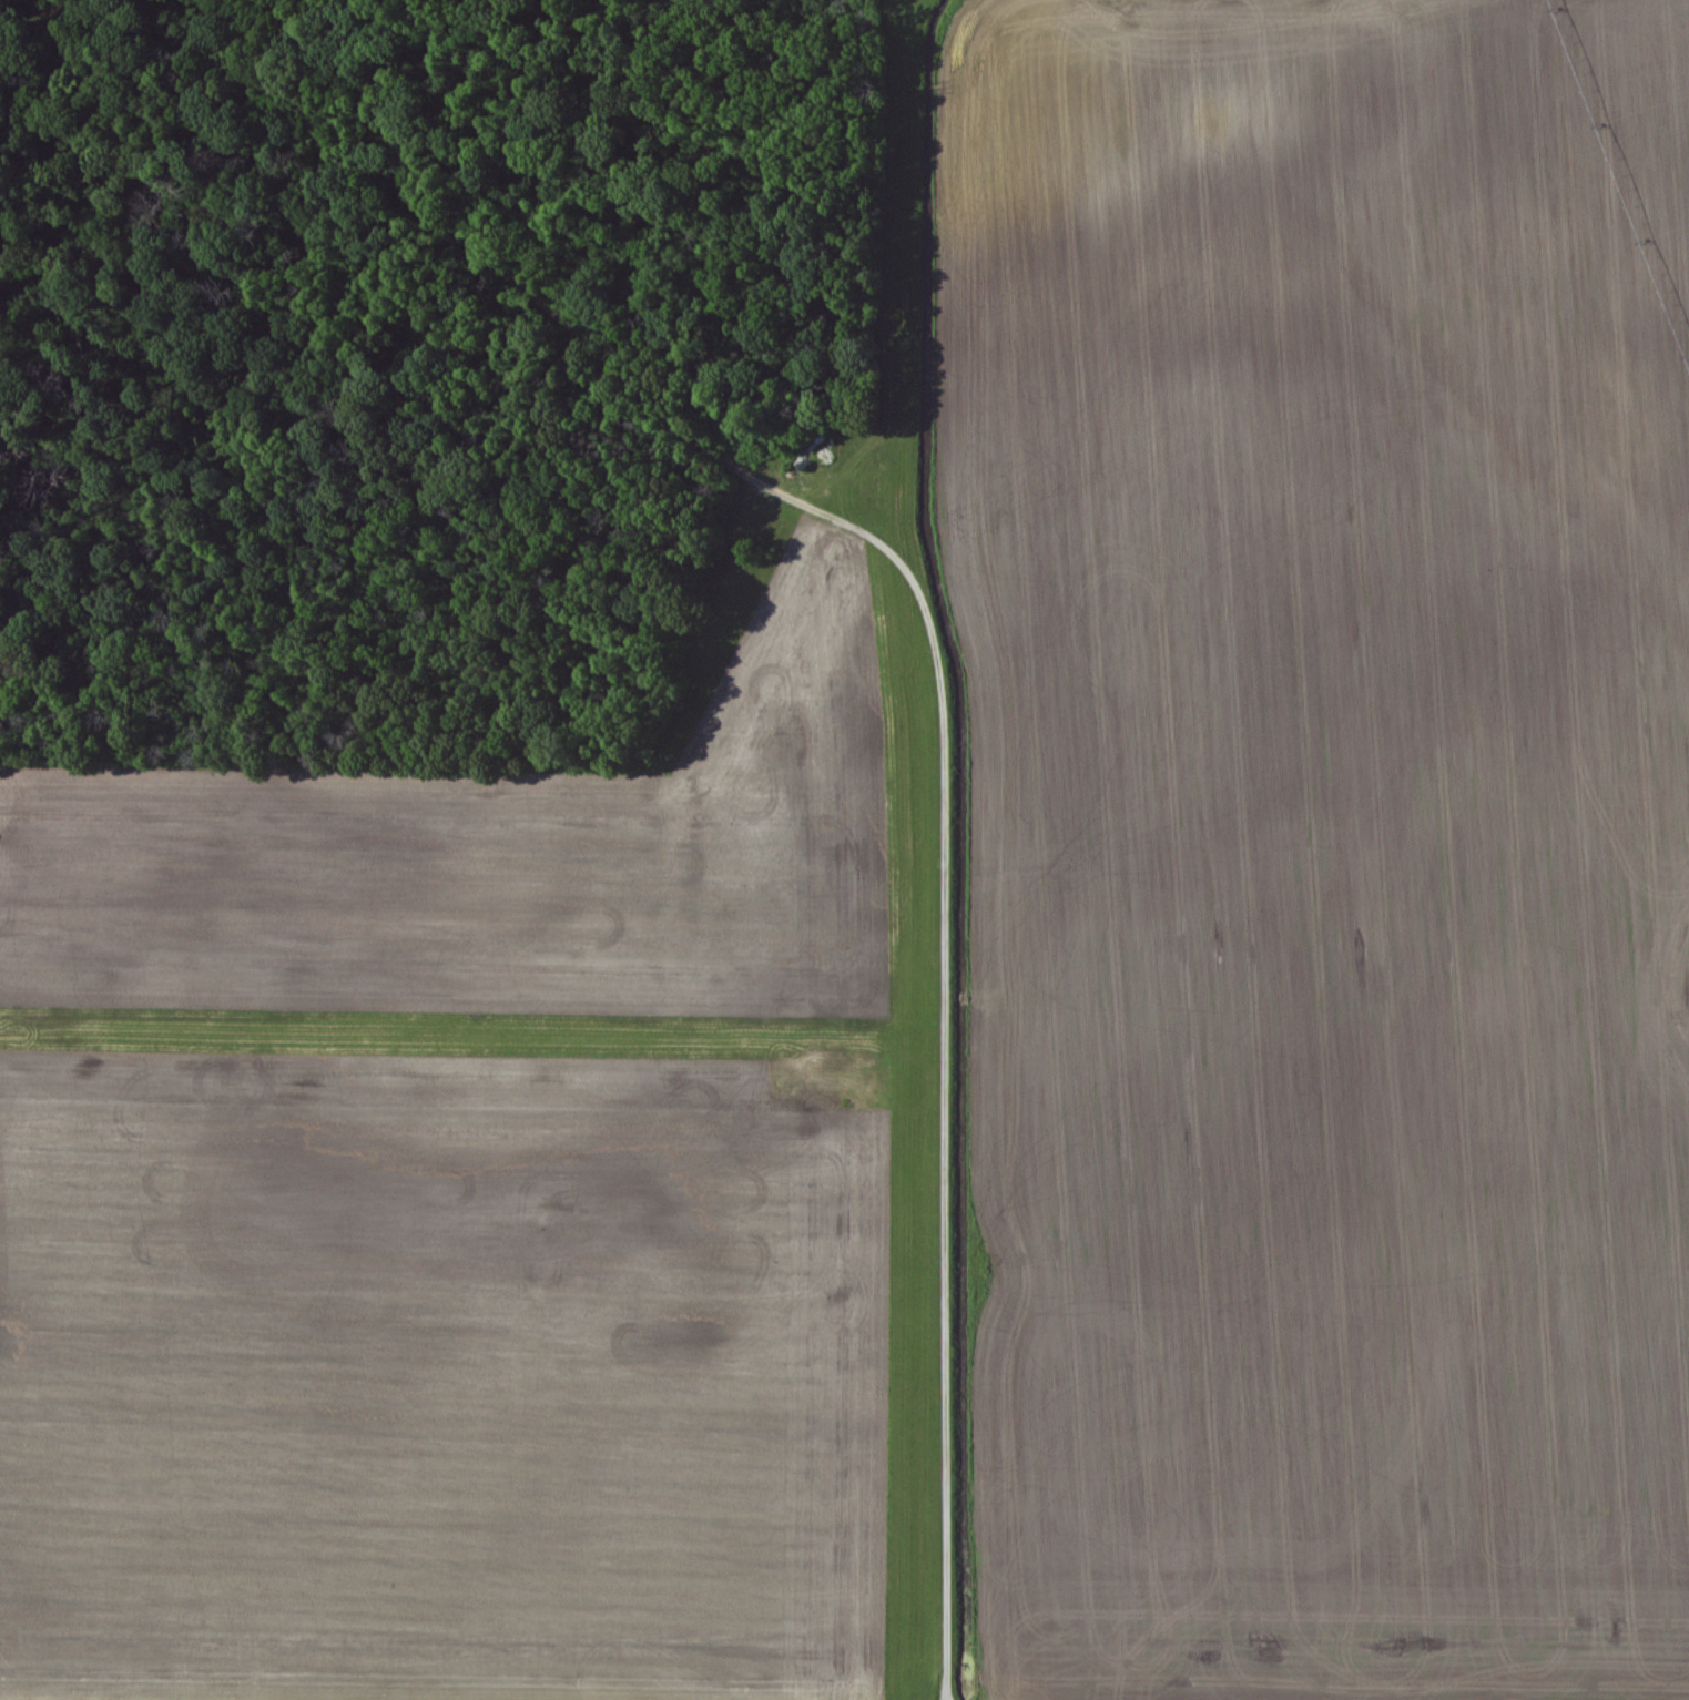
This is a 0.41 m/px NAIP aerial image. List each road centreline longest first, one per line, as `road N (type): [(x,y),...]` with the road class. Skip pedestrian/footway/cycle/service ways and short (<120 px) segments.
road 1 (residential): [(299,0),(336,17),(380,98),(421,222),(561,320),(746,481),(833,513),(903,559),(927,603),(946,691),(952,1699)]

